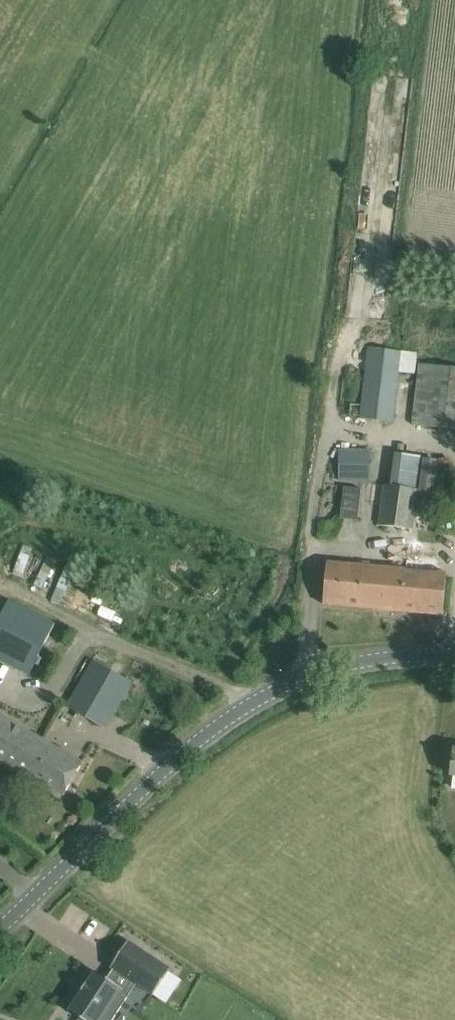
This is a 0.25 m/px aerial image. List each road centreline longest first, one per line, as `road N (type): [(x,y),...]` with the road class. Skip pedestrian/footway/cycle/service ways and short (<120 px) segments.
road 1 (tertiary): [(0,925),(224,722),(325,670),(454,653)]

